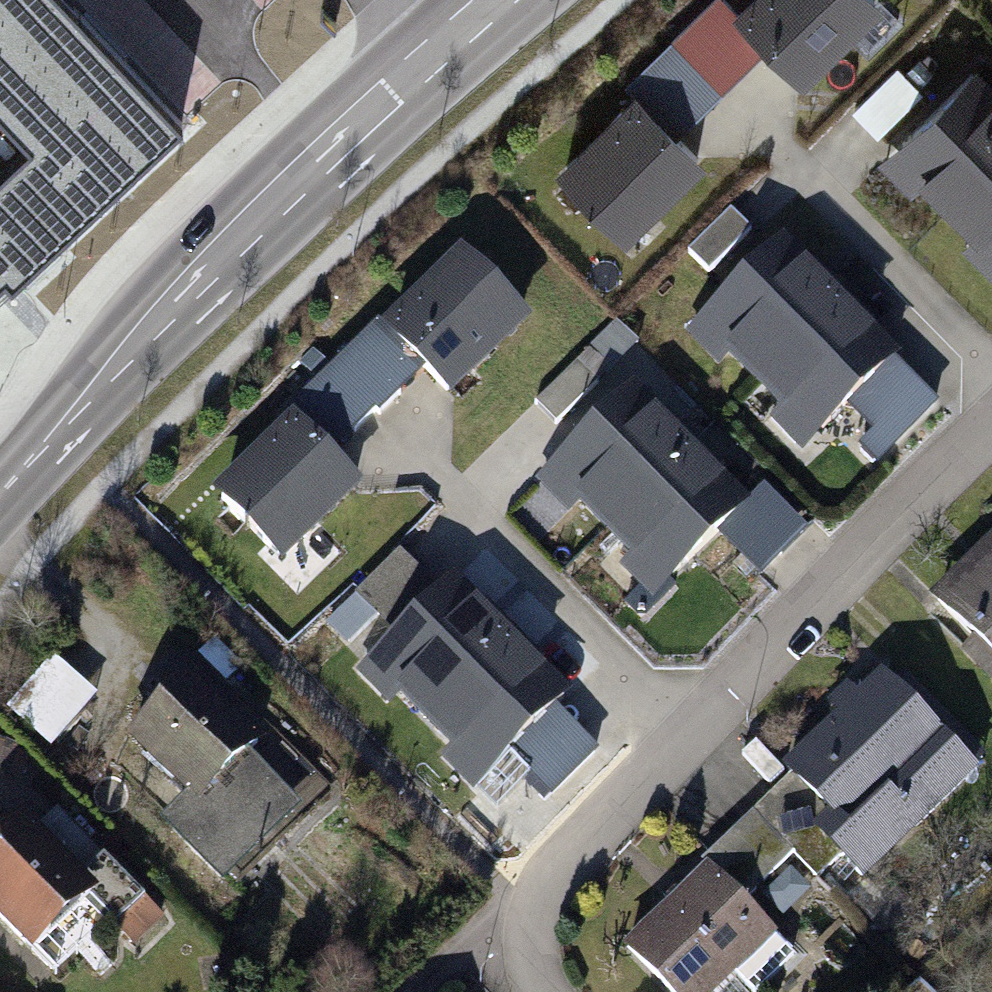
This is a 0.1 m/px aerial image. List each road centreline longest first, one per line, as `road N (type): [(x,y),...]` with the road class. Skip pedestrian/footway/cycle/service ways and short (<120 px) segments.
road 1 (residential): [(991,416),(514,886),(516,938),(563,991)]
road 2 (primary): [(0,496),(367,121),(506,0)]

